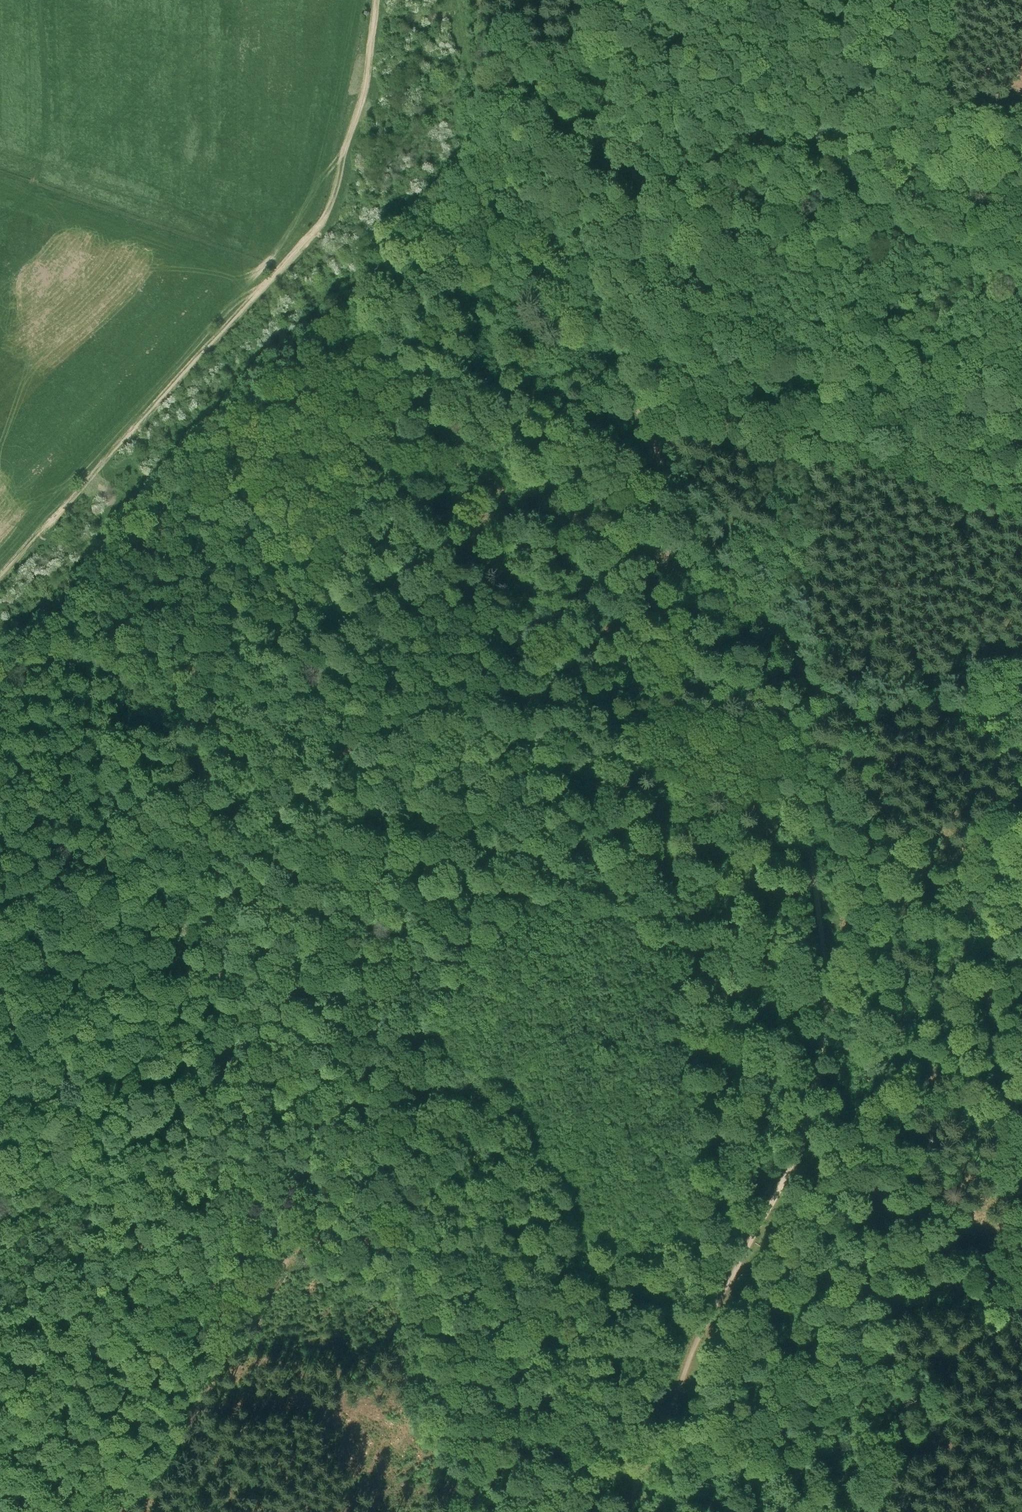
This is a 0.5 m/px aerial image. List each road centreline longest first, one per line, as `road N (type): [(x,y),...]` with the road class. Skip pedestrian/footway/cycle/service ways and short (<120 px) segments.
road 1 (track): [(0,902),(179,783),(356,747),(449,704),(811,679)]
road 2 (track): [(617,0),(622,57),(579,194),(598,278),(648,438),(683,501),(811,679)]
road 3 (track): [(377,0),(365,97),(326,215),(0,575)]
road 4 (track): [(825,691),(1021,720)]
road 5 (track): [(29,196),(47,114),(41,0)]
road 6 (track): [(345,152),(285,243),(261,265),(242,269)]

